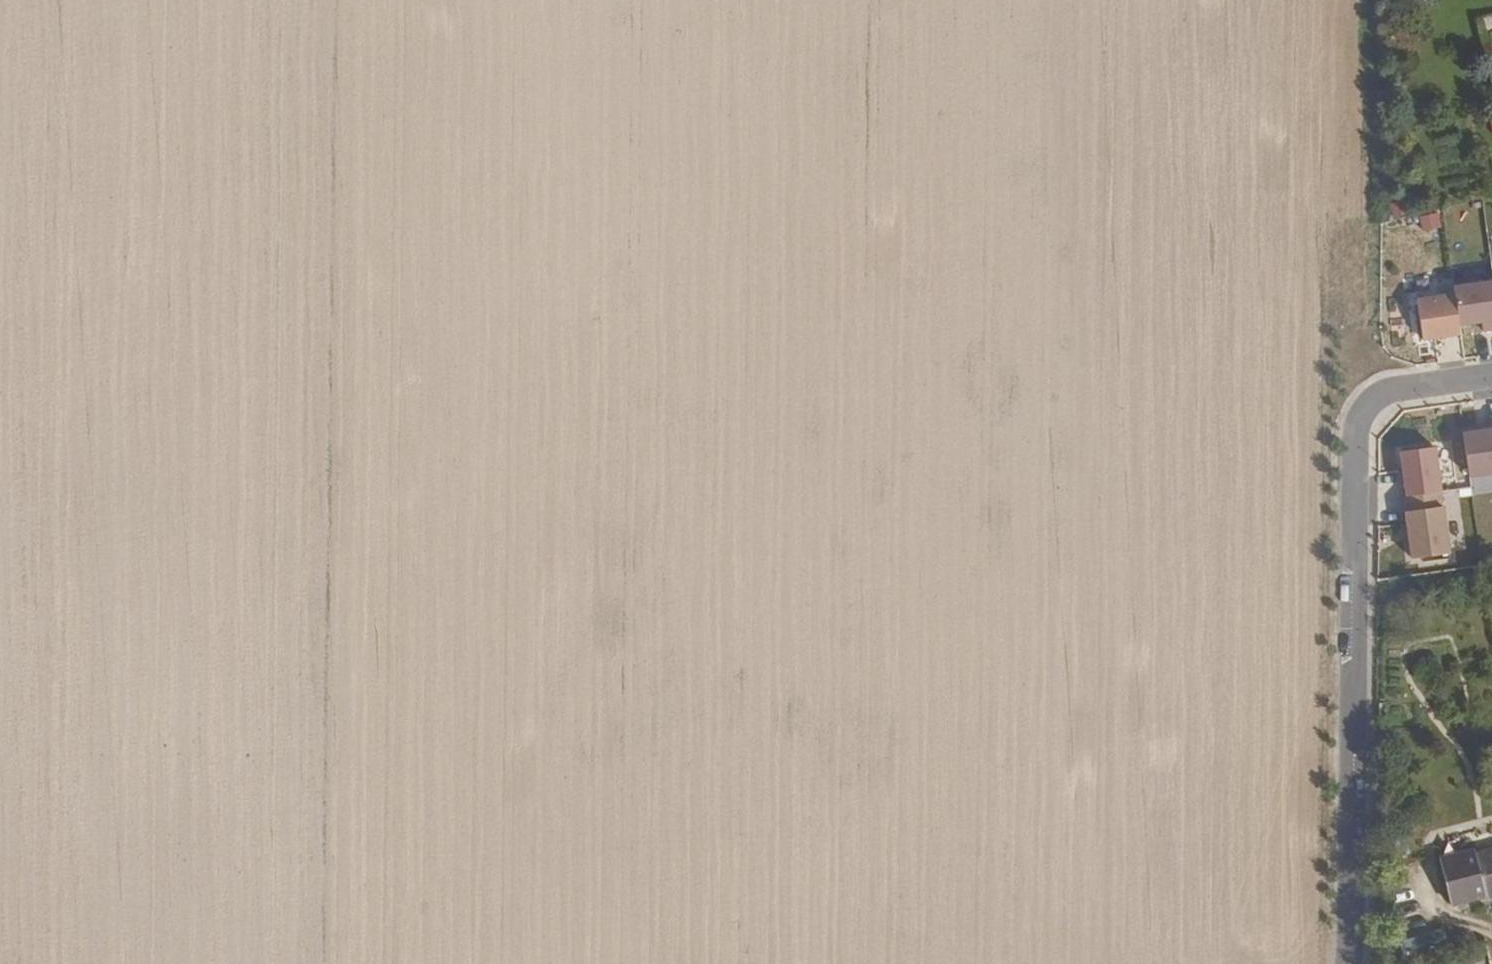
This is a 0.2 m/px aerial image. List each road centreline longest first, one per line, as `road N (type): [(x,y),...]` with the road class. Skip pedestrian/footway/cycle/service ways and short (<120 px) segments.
road 1 (residential): [(1348,963),(1355,390),(1491,374)]

